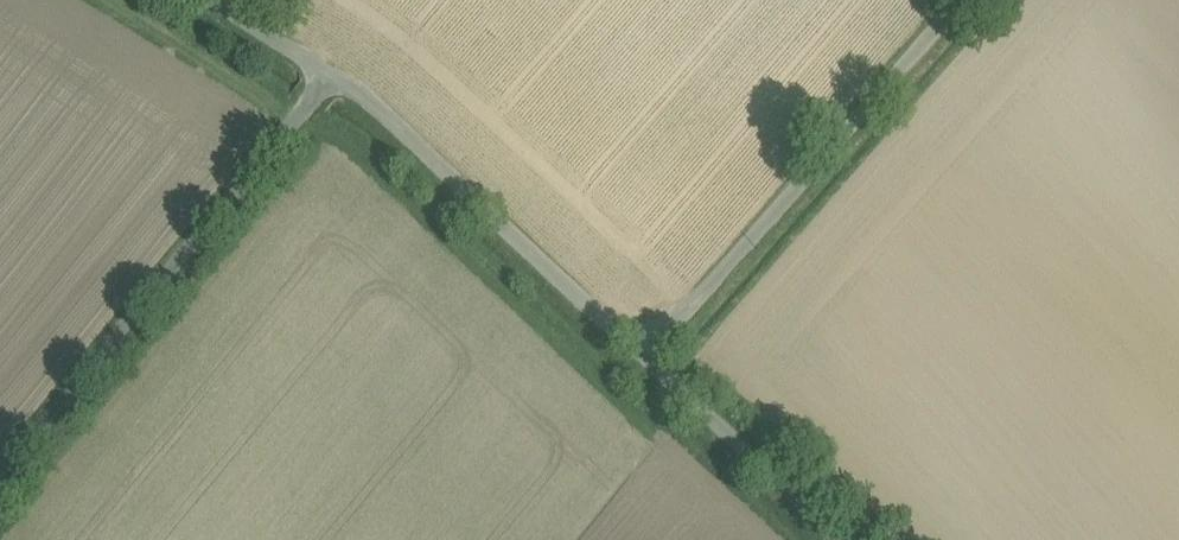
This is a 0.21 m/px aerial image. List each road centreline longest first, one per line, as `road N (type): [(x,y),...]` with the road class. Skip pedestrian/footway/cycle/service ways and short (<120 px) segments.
road 1 (unclassified): [(332,76),(0,479)]
road 2 (unclassified): [(644,358),(959,0)]
road 3 (unclassified): [(332,76),(644,358)]
road 4 (unclassified): [(644,358),(840,539)]
road 5 (unclassified): [(210,0),(332,76)]

